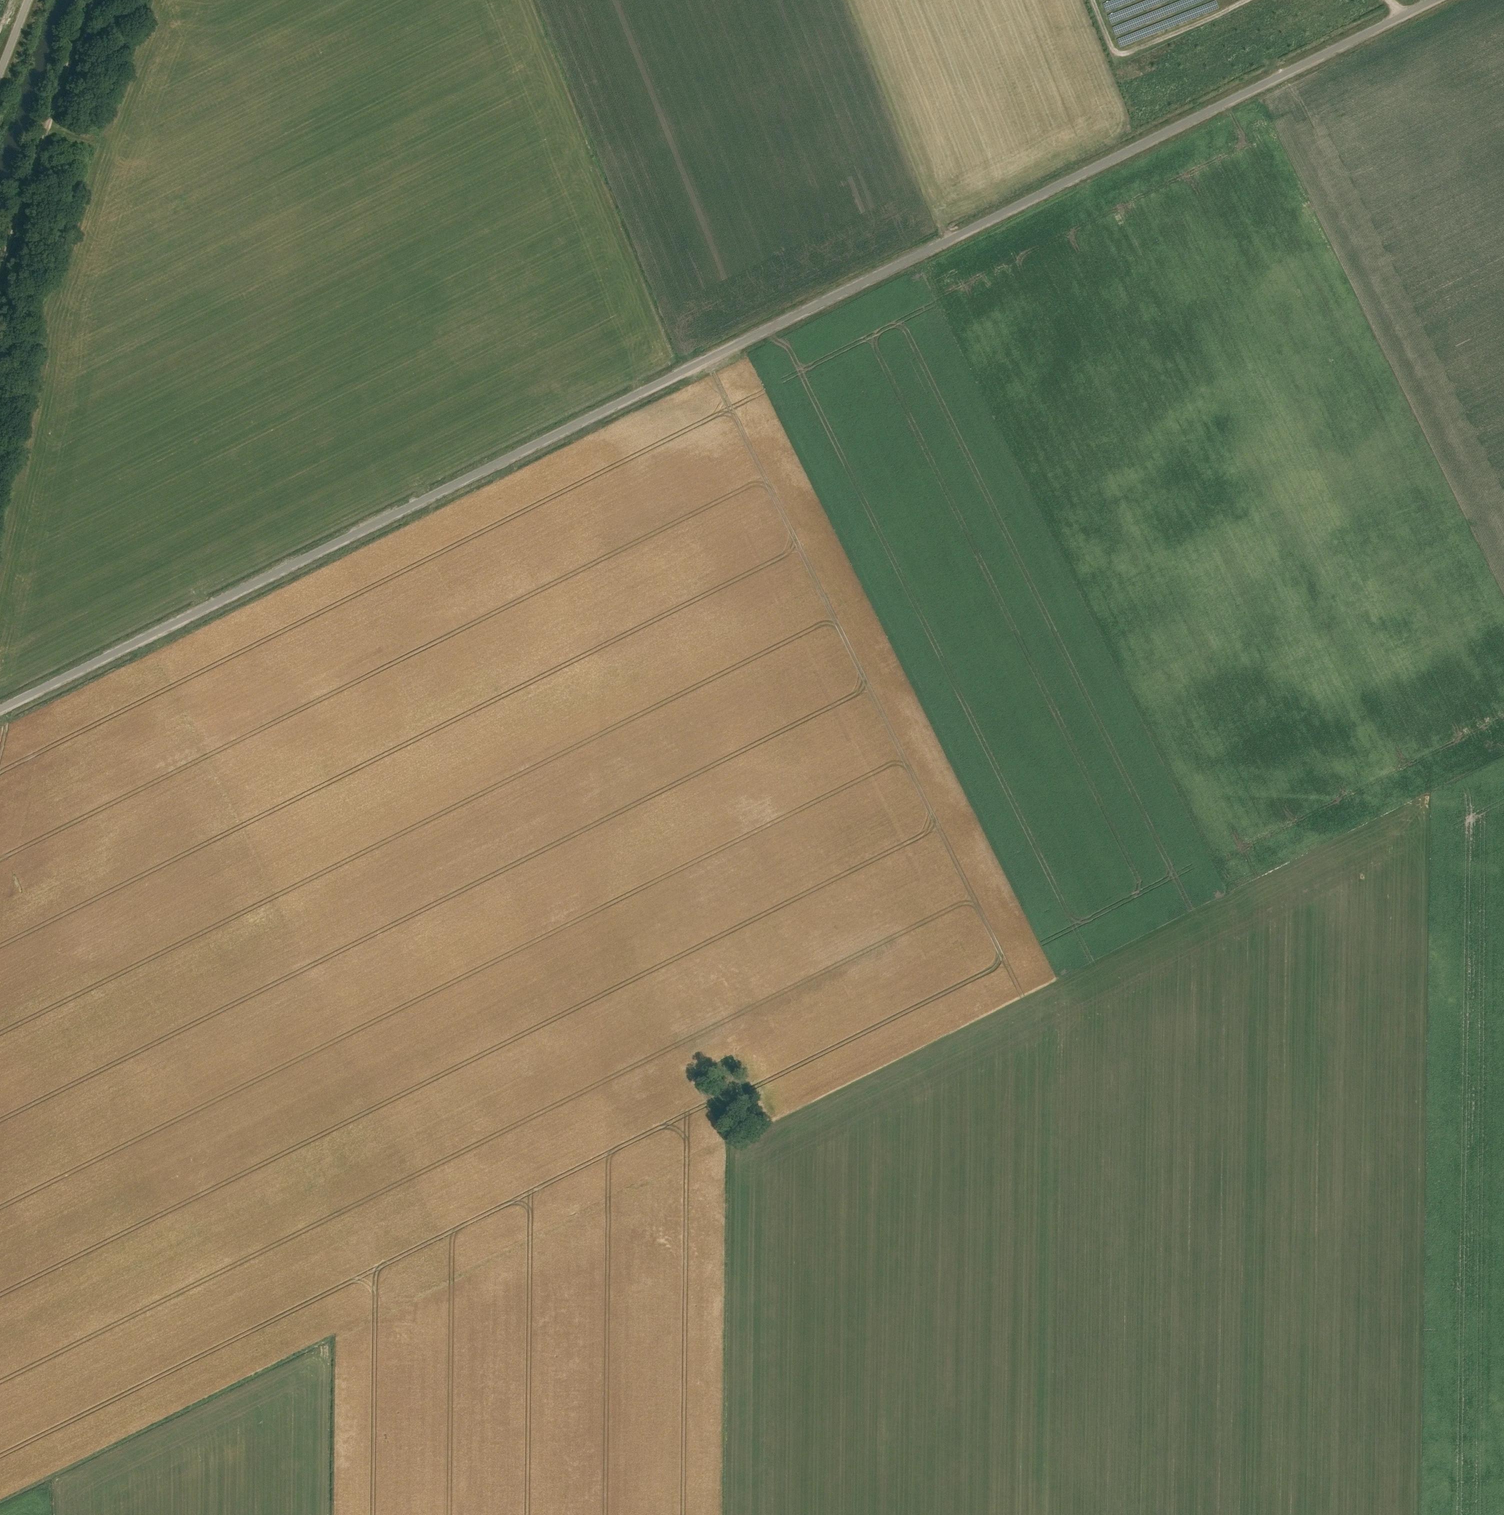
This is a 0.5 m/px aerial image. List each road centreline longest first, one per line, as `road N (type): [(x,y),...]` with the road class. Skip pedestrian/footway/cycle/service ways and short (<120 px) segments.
road 1 (unclassified): [(0,715),(1432,0)]
road 2 (track): [(96,0),(57,93),(0,278)]

